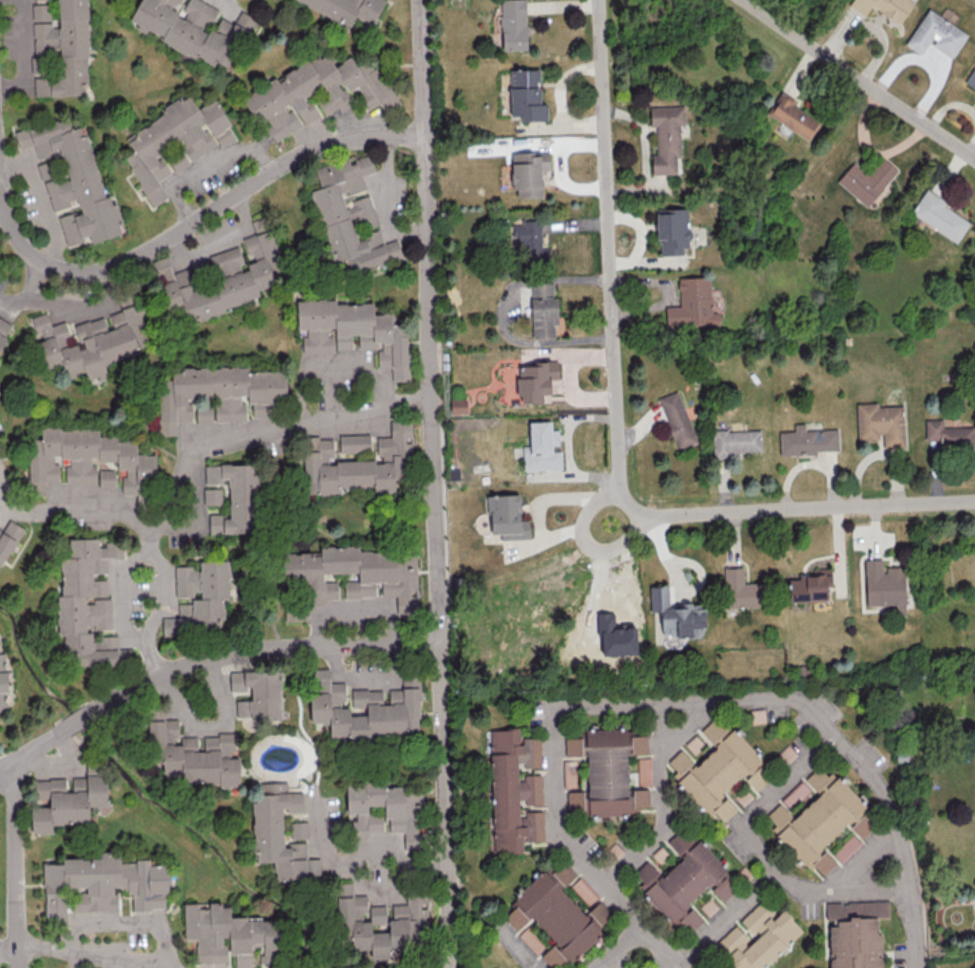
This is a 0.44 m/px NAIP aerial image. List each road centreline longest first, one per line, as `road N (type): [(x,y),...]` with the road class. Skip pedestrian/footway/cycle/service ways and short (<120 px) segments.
road 1 (residential): [(420,0),(447,967)]
road 2 (residential): [(600,0),(626,502),(653,517),(974,502)]
road 3 (residential): [(911,887),(906,848),(886,805),(822,709),(792,702),(549,709),(558,846)]
road 4 (residential): [(0,165),(12,223),(27,245),(62,269),(96,270),(165,242),(289,162),(329,146),(426,133)]
road 5 (residential): [(433,397),(225,430),(181,463),(142,517),(125,566),(129,612),(158,672)]
road 6 (residential): [(442,642),(208,660),(158,672),(99,705)]
road 7 (residential): [(745,0),(974,159)]
road 8 (residential): [(15,967),(13,795),(0,768)]
road 9 (residential): [(777,874),(742,826),(840,742)]
road 10 (residential): [(558,846),(670,967)]
road 11 (residential): [(14,948),(174,967)]
road 12 (residential): [(621,483),(584,517),(588,547),(610,551),(653,517)]
road 13 (residential): [(777,874),(805,891),(911,887)]
road 14 (residential): [(7,492),(54,495),(137,527)]
road 15 (residential): [(685,962),(777,874)]

